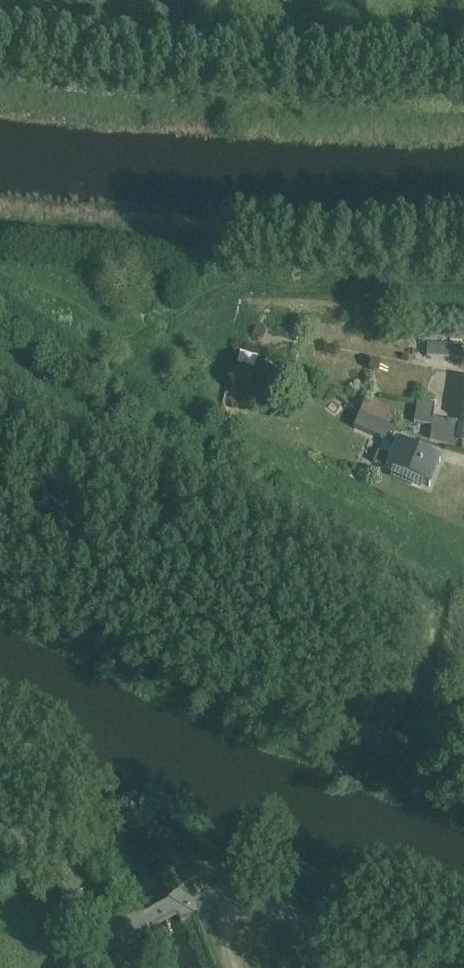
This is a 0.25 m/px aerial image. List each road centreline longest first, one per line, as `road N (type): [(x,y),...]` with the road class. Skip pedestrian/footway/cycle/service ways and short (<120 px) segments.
road 1 (unclassified): [(0,46),(463,63)]

